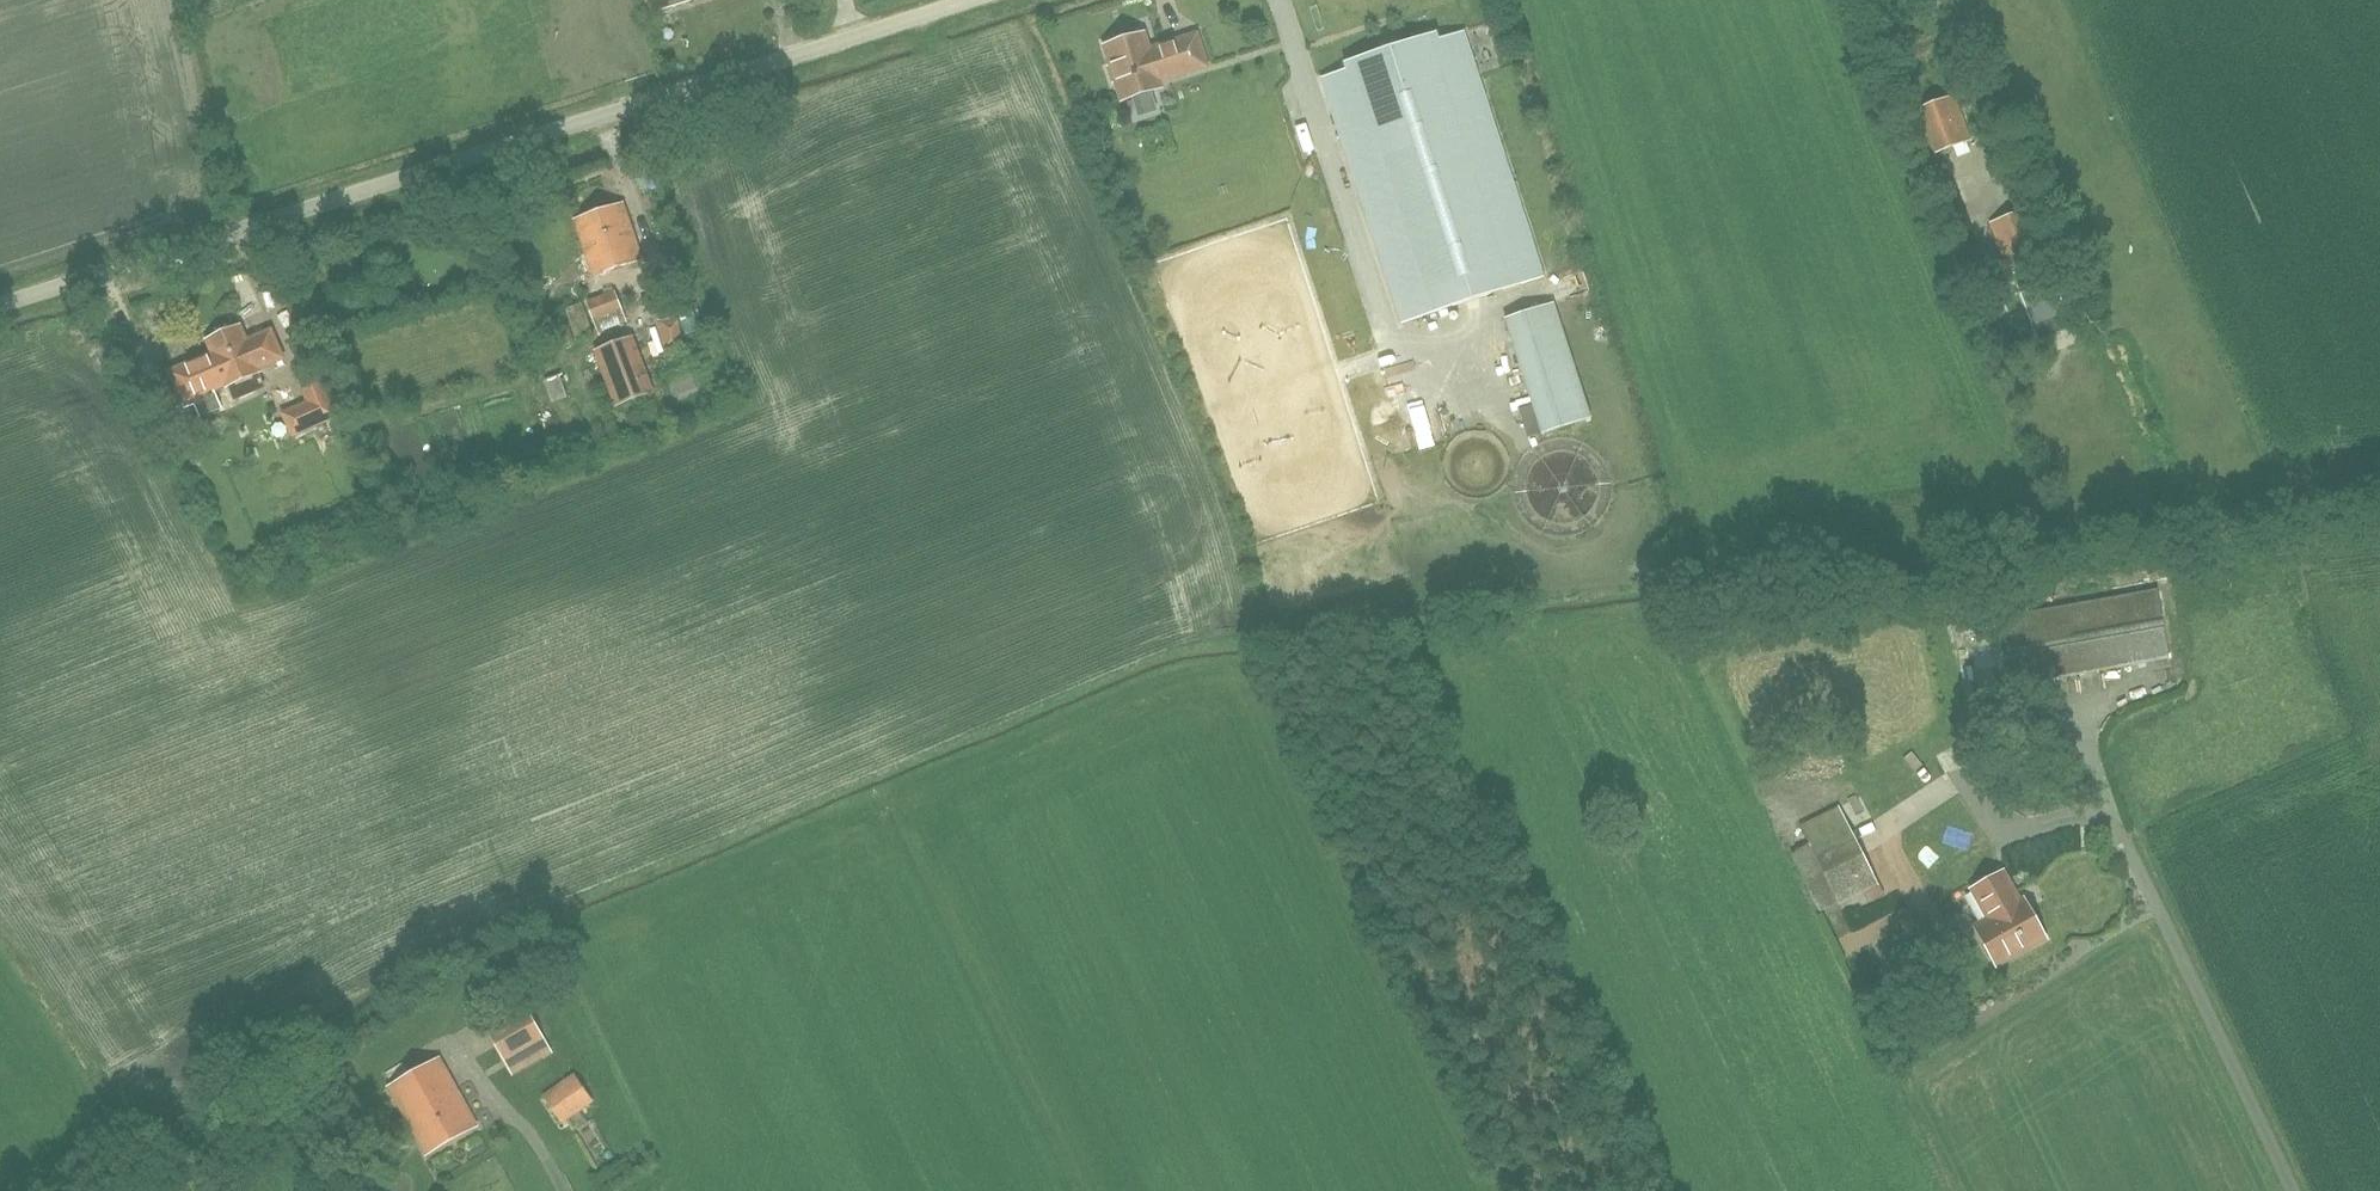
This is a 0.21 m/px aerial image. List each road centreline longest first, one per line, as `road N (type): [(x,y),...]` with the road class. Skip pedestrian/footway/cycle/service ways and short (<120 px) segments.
road 1 (unclassified): [(0,304),(968,0)]
road 2 (unclassified): [(2293,1190),(2108,789)]

